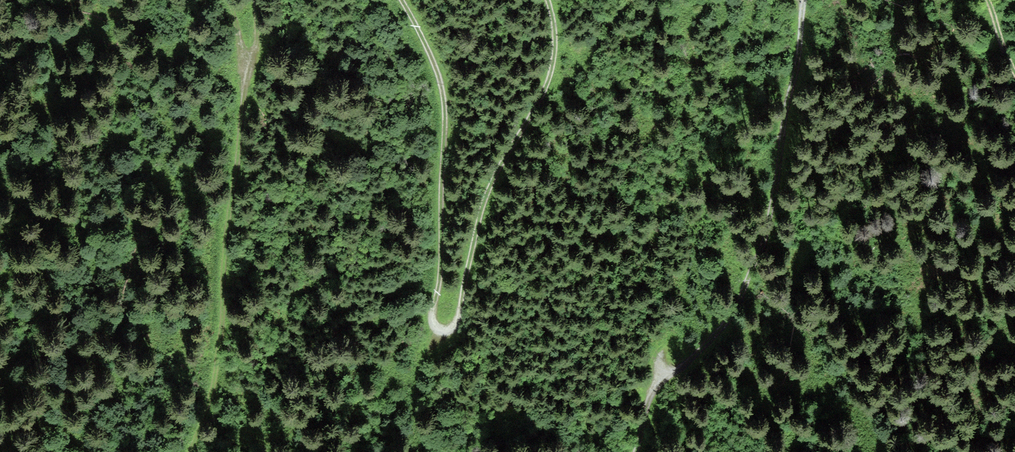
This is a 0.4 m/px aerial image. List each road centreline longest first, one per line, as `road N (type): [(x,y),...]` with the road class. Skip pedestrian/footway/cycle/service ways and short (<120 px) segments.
road 1 (track): [(403,0),(445,99),(442,266),(432,320),(450,331),(459,322),(487,197),(549,88),(557,48),(548,0)]
road 2 (track): [(631,451),(716,335),(769,226),(804,0)]
road 3 (track): [(247,52),(217,361),(190,451)]

